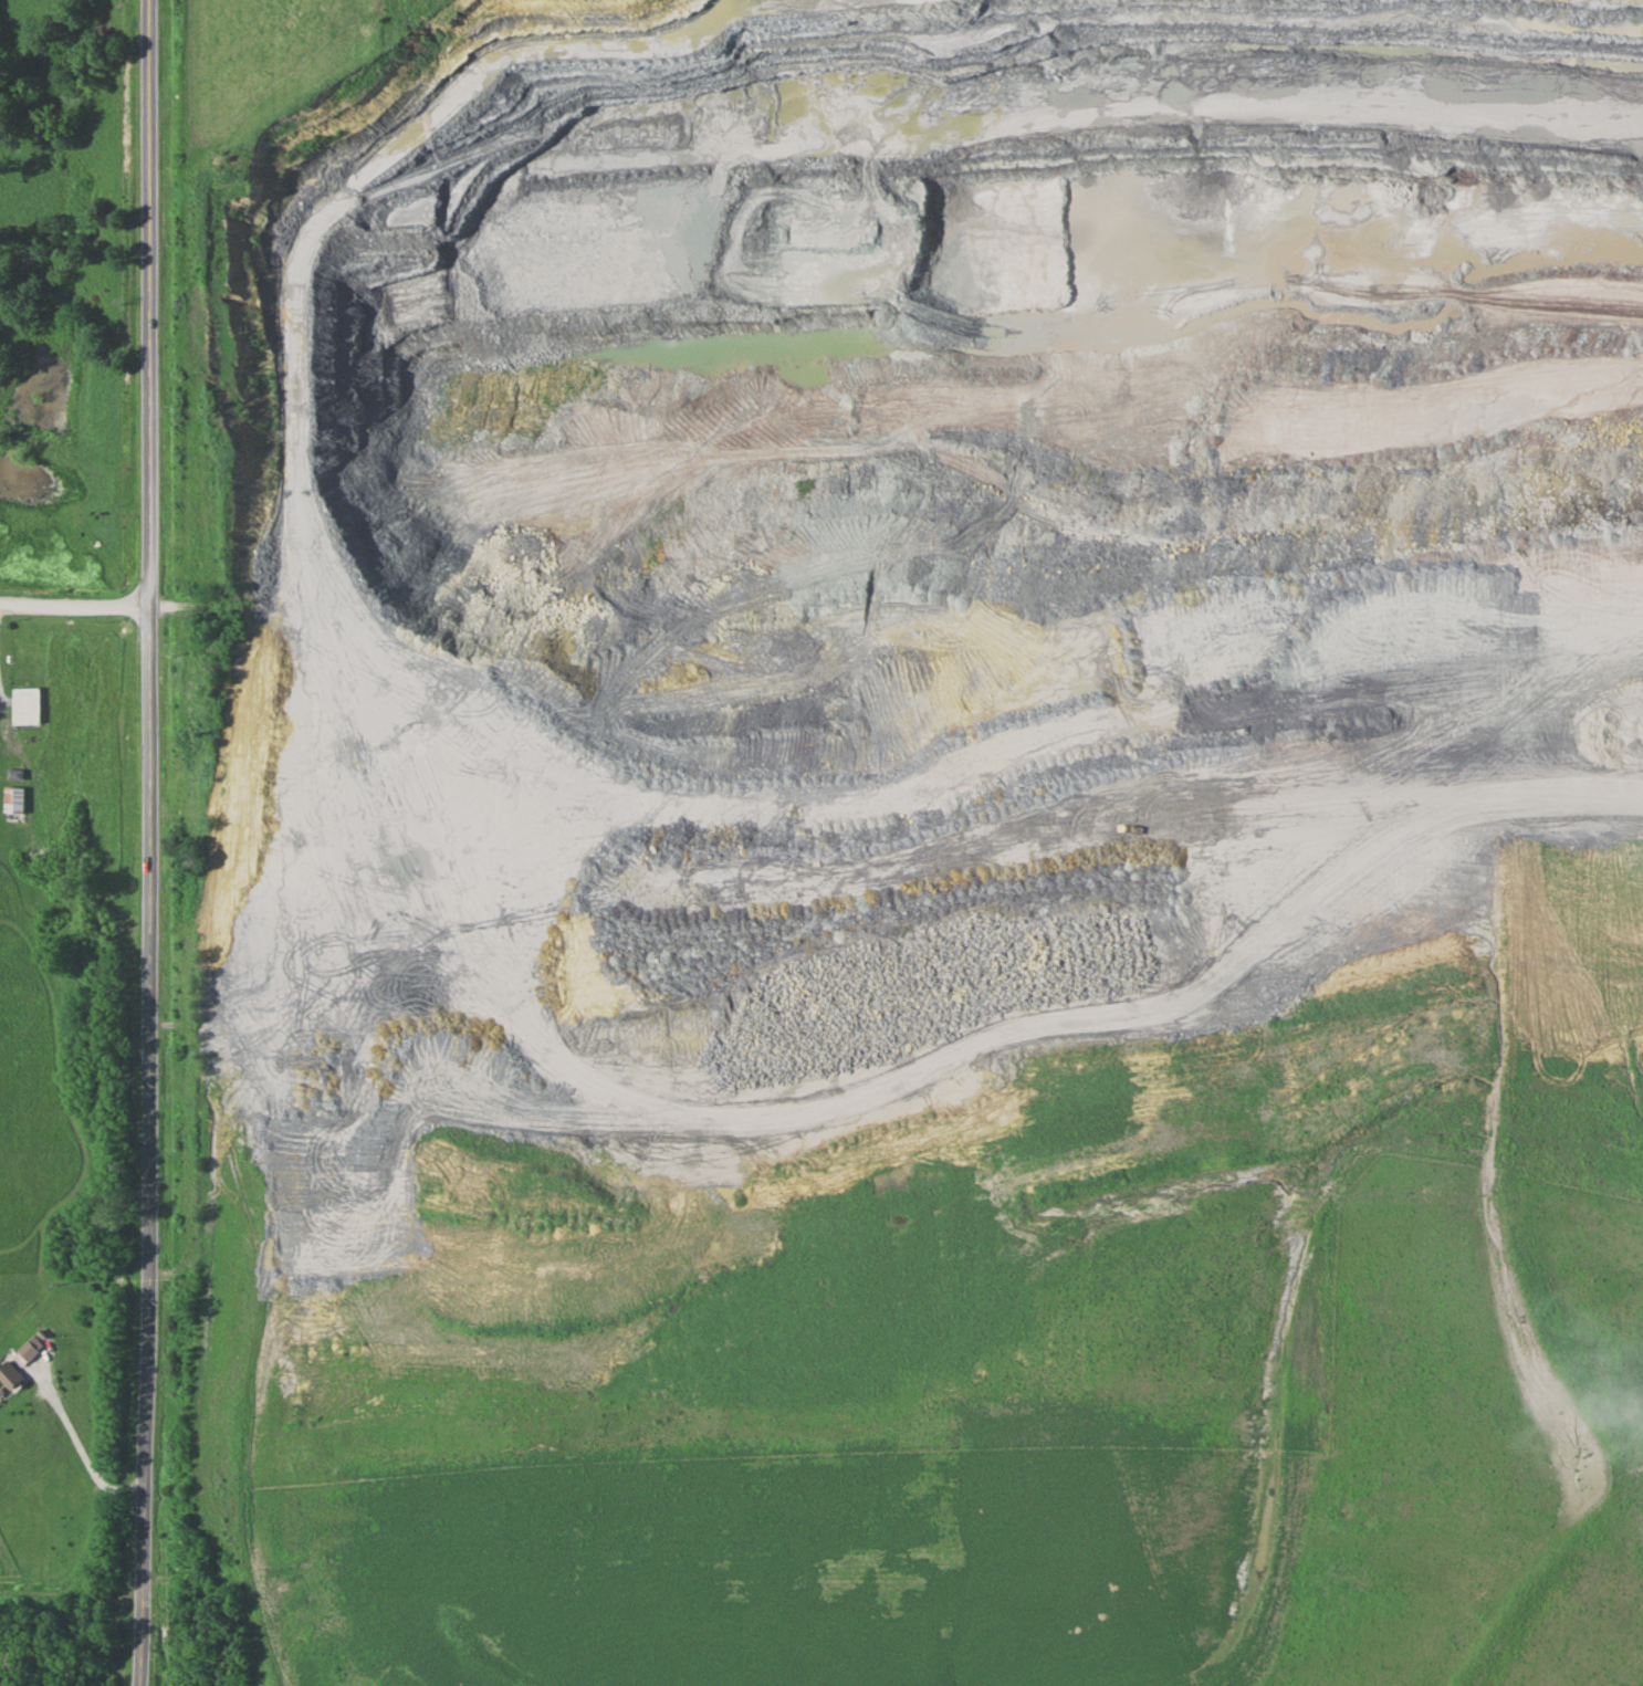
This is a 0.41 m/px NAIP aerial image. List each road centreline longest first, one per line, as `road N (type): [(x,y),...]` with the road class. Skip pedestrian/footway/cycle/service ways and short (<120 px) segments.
road 1 (tertiary): [(150,606),(144,1685)]
road 2 (tertiary): [(150,606),(151,0)]
road 3 (residential): [(0,604),(150,606)]

